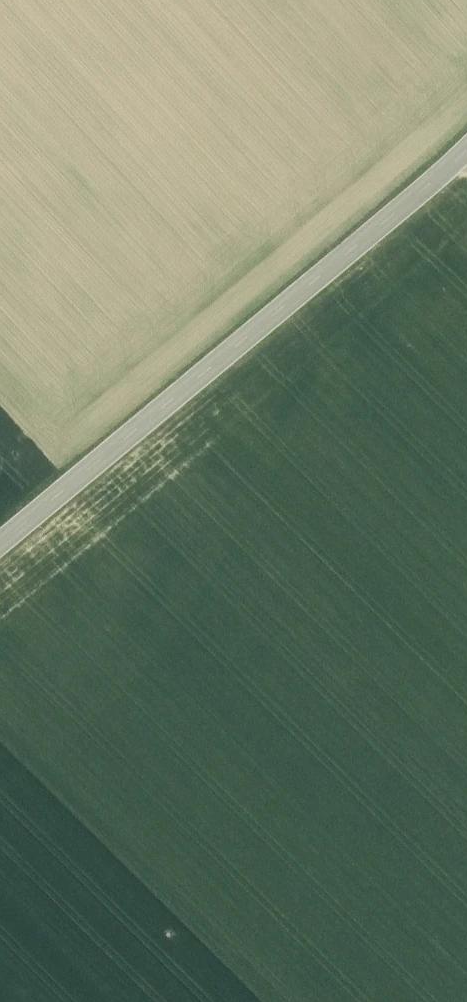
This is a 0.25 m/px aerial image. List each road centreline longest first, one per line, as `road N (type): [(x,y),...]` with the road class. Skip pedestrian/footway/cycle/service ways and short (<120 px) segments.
road 1 (unclassified): [(466,155),(0,548)]

